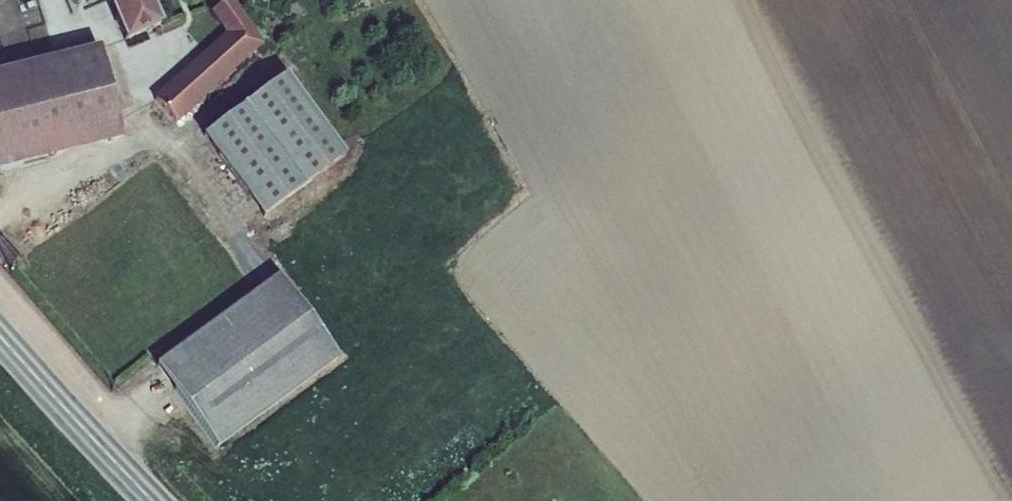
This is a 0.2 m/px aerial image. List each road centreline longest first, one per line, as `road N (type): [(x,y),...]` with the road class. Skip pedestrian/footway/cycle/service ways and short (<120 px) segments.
road 1 (secondary): [(153,500),(0,338)]

